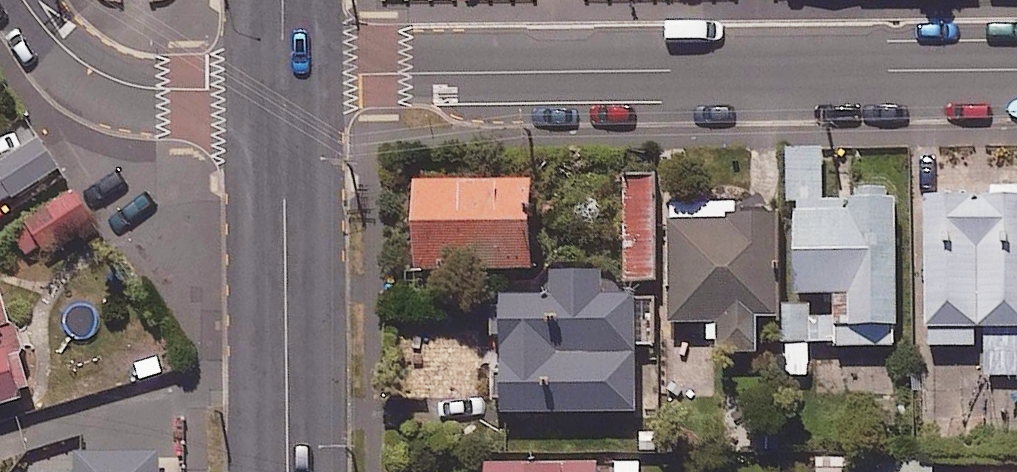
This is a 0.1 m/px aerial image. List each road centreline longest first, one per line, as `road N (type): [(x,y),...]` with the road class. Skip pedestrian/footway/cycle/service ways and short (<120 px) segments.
road 1 (residential): [(1016,69),(284,75)]
road 2 (tertiary): [(287,471),(284,88)]
road 3 (residential): [(284,88),(146,87),(67,53),(30,0)]

